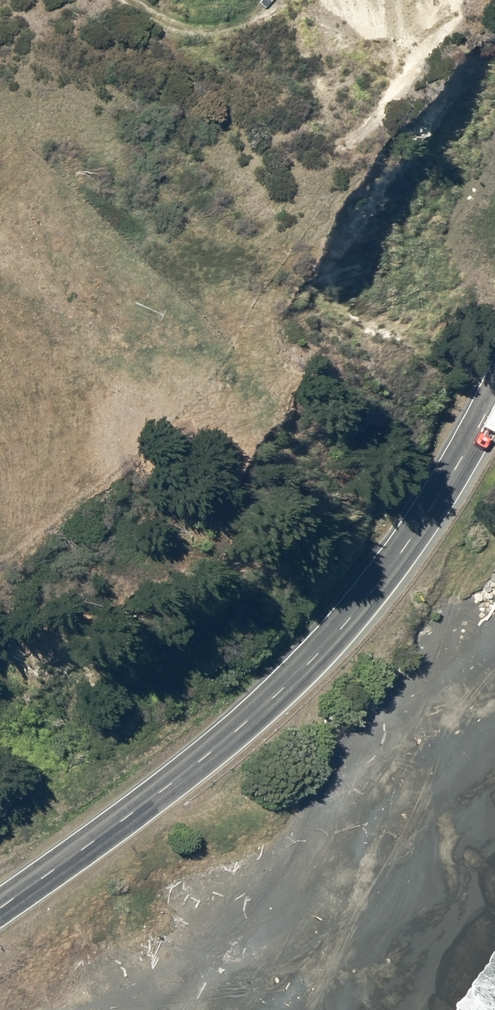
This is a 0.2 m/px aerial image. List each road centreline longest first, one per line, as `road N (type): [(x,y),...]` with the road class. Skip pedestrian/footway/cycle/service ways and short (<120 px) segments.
road 1 (trunk): [(494,244),(420,413),(307,579),(129,765),(0,851)]
road 2 (trunk): [(0,878),(170,750),(314,611),(380,535),(494,337)]

